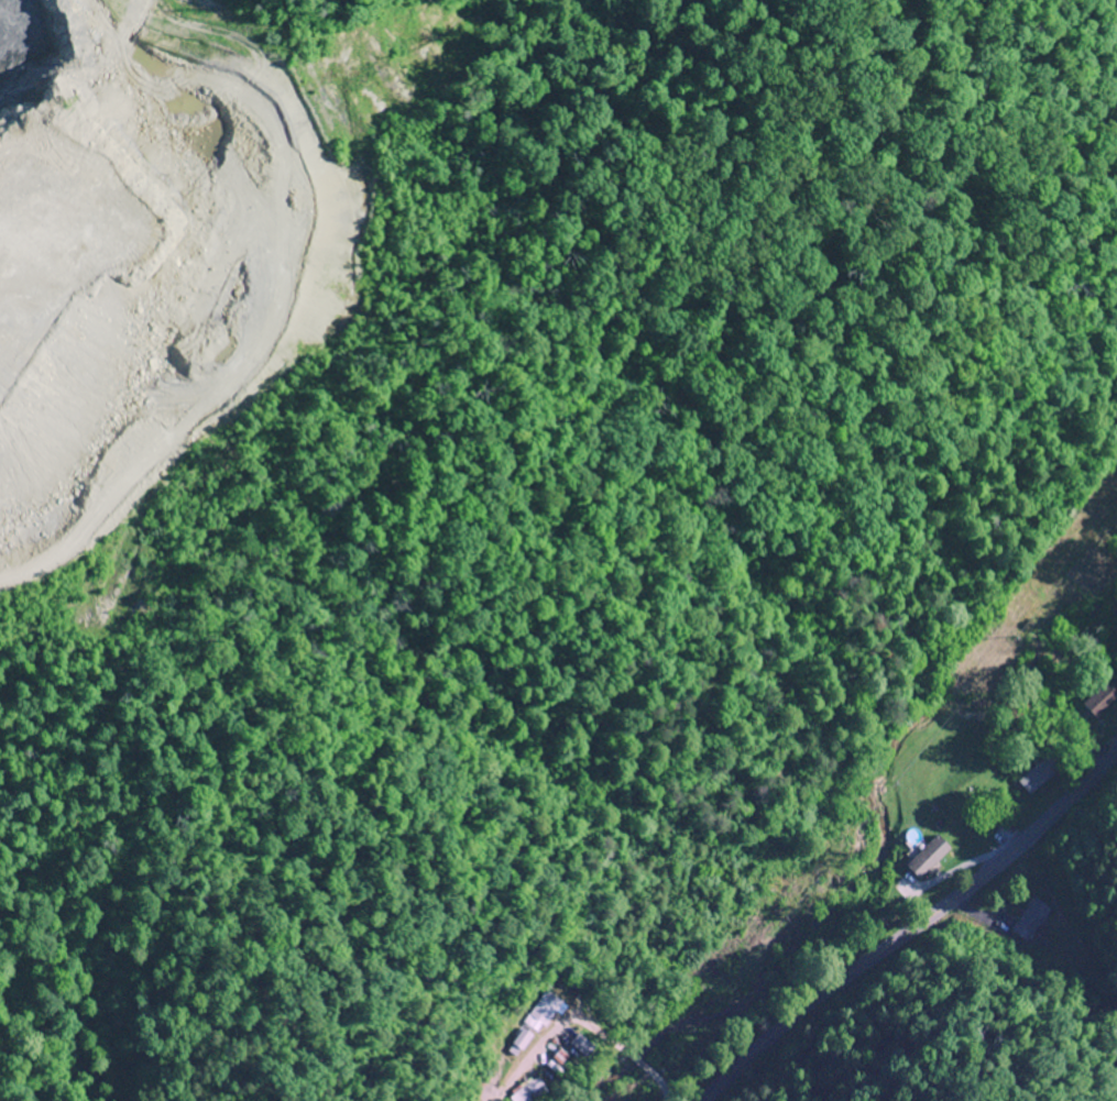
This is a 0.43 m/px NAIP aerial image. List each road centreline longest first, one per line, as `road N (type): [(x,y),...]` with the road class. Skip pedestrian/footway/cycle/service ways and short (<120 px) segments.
road 1 (secondary): [(709,1100),(793,1014),(1000,866),(1116,754)]

